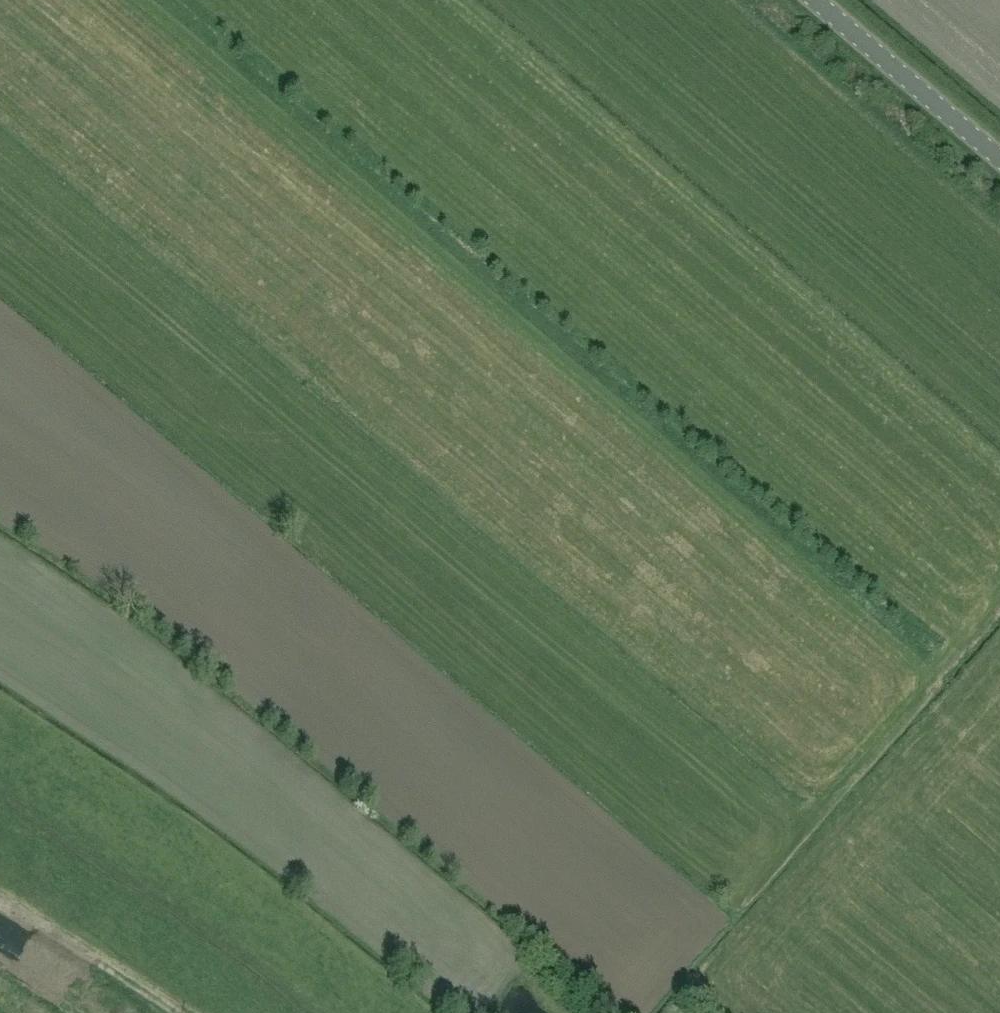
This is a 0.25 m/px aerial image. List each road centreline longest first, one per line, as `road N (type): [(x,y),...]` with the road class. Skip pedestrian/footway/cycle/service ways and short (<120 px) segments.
road 1 (tertiary): [(999,148),(826,0)]

